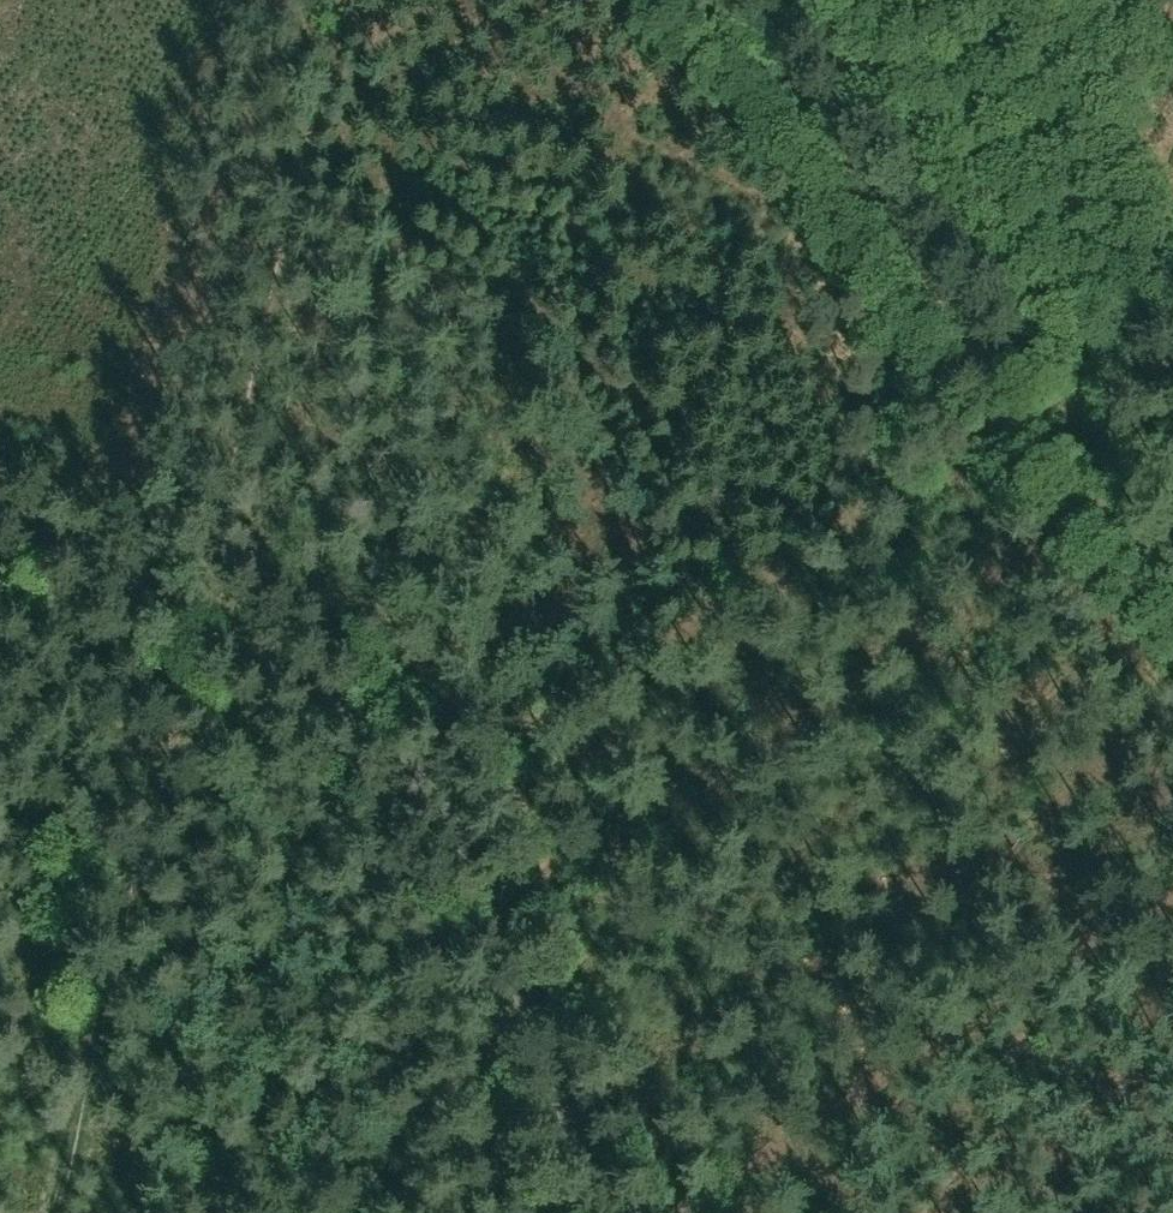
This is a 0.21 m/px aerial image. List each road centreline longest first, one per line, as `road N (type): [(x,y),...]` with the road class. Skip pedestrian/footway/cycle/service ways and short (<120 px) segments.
road 1 (tertiary): [(607,1212),(494,907),(442,805),(404,754),(337,705),(0,522)]
road 2 (track): [(1004,432),(442,805)]
road 3 (track): [(345,0),(197,629)]
road 4 (track): [(1172,902),(693,1212)]
road 5 (track): [(1004,432),(861,213),(676,0)]
road 6 (track): [(1172,612),(1052,502),(1004,432)]

